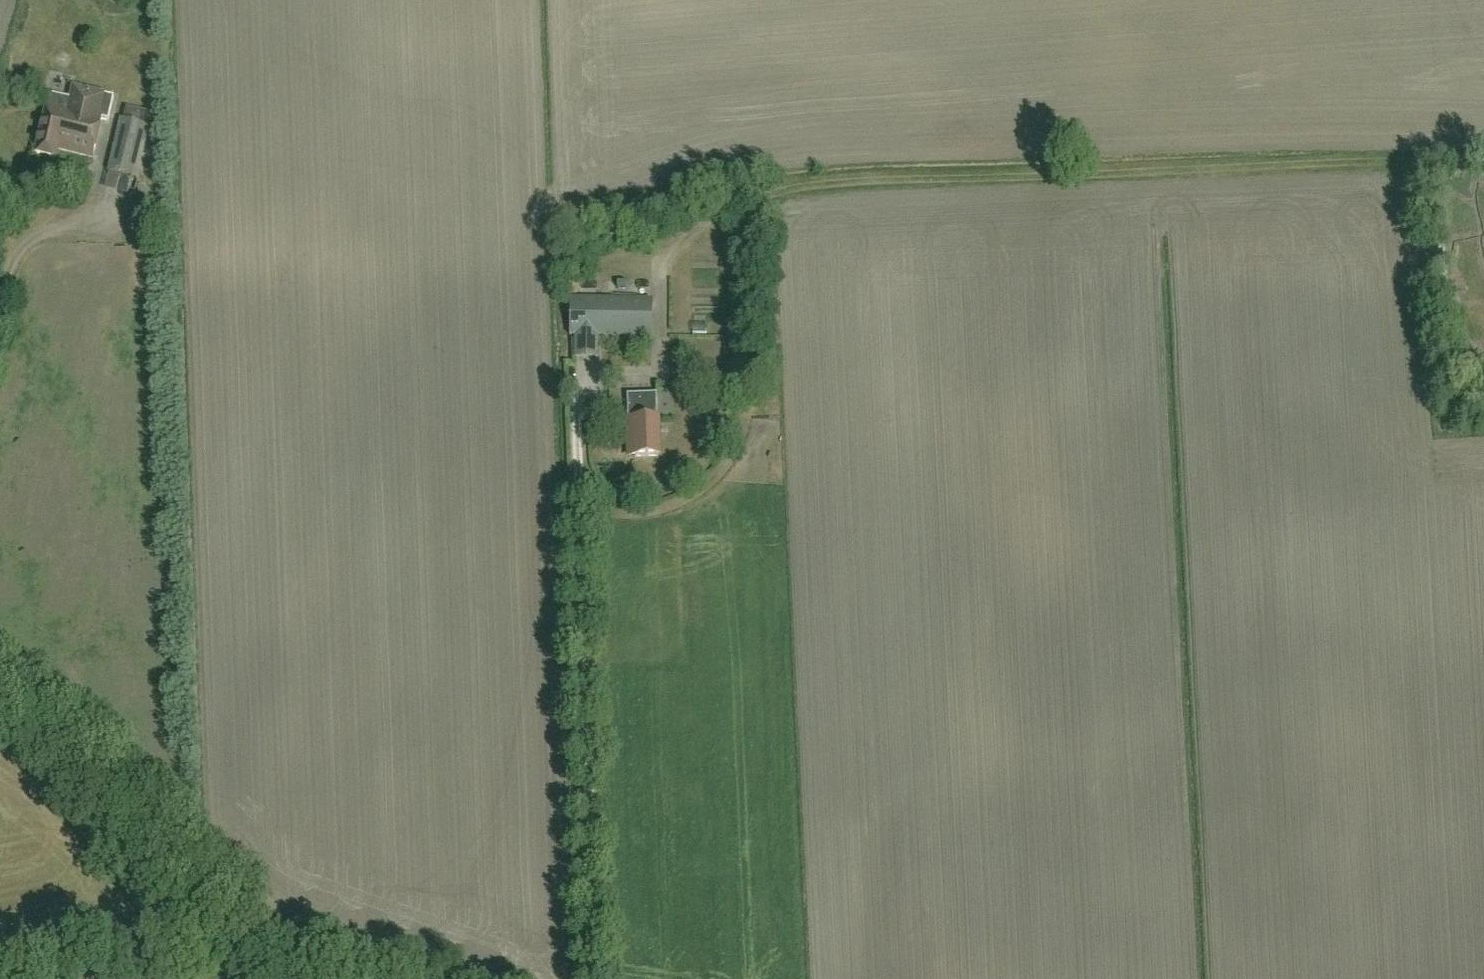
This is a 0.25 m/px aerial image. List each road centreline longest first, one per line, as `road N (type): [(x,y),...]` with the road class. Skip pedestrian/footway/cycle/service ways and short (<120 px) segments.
road 1 (track): [(601,978),(580,396)]
road 2 (unclassified): [(391,978),(248,934),(0,684)]

